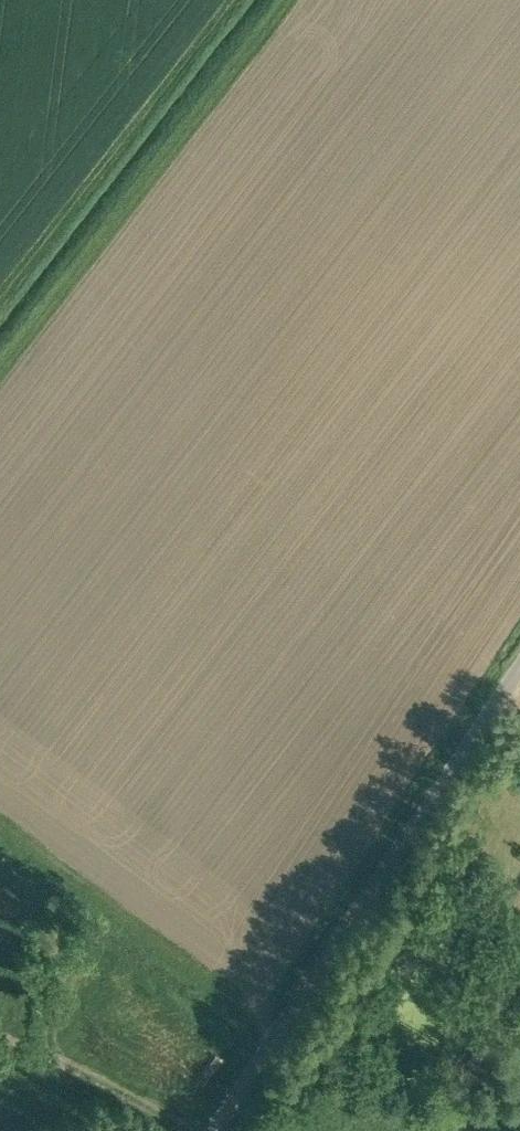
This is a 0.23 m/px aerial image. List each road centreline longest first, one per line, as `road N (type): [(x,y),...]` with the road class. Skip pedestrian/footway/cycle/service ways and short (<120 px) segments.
road 1 (unclassified): [(218,1130),(519,667)]

